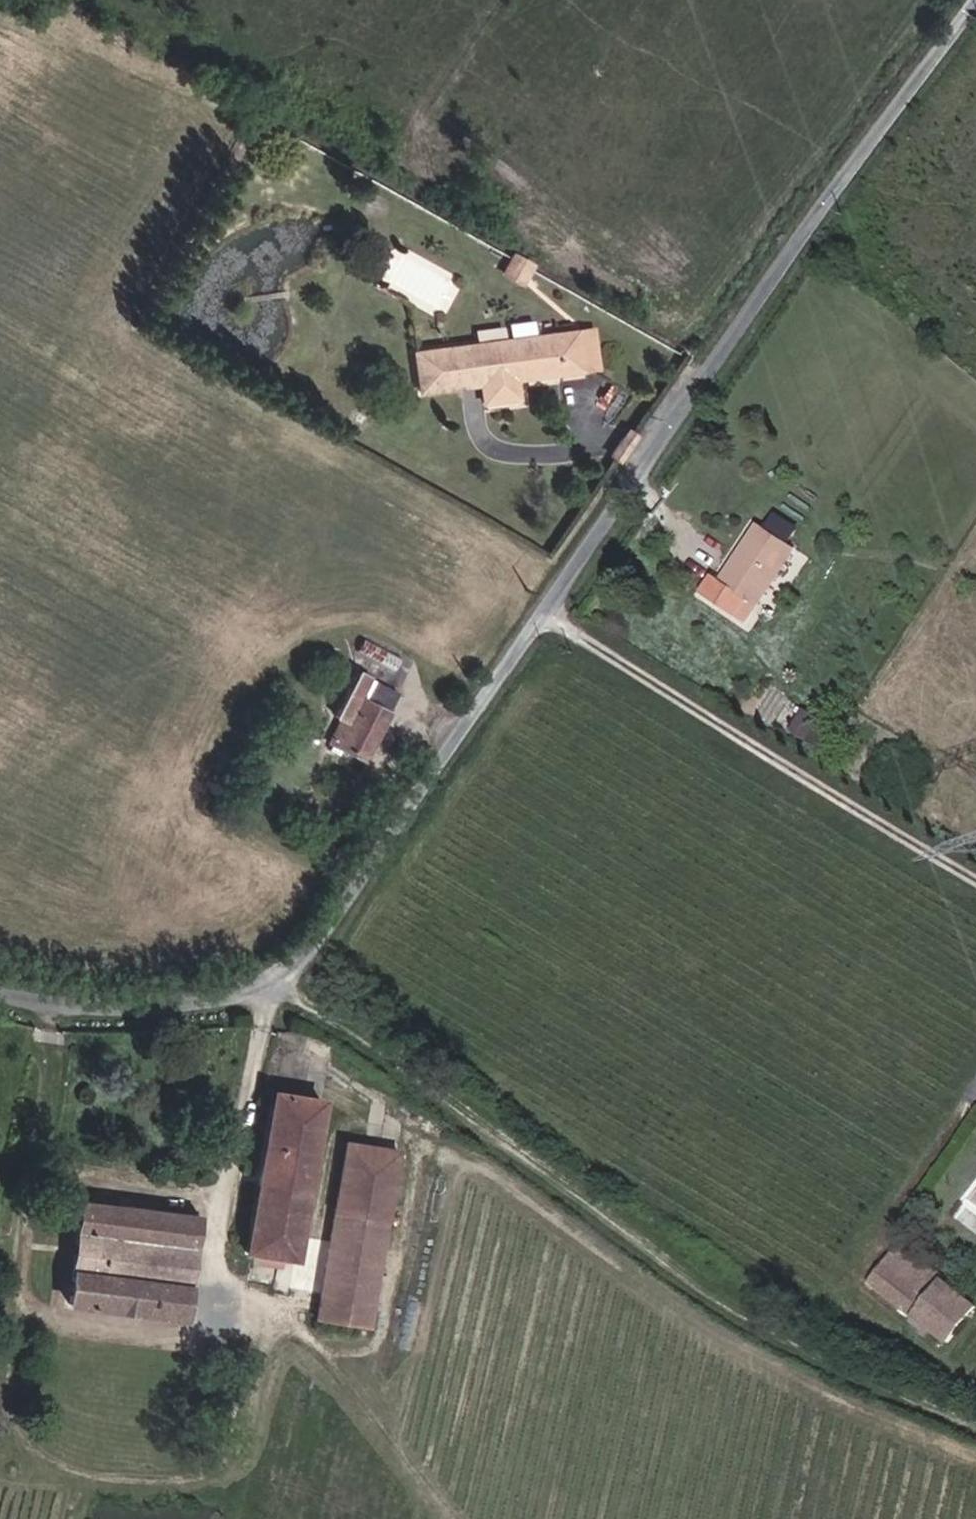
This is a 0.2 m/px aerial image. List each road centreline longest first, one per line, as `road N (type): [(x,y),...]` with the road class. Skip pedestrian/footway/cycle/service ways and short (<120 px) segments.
road 1 (residential): [(969,0),(816,197),(692,386),(556,541),(496,687),(322,960),(274,1002),(163,1018),(53,1013),(0,997)]
road 2 (track): [(975,1420),(775,1333),(321,1020),(240,1007)]

